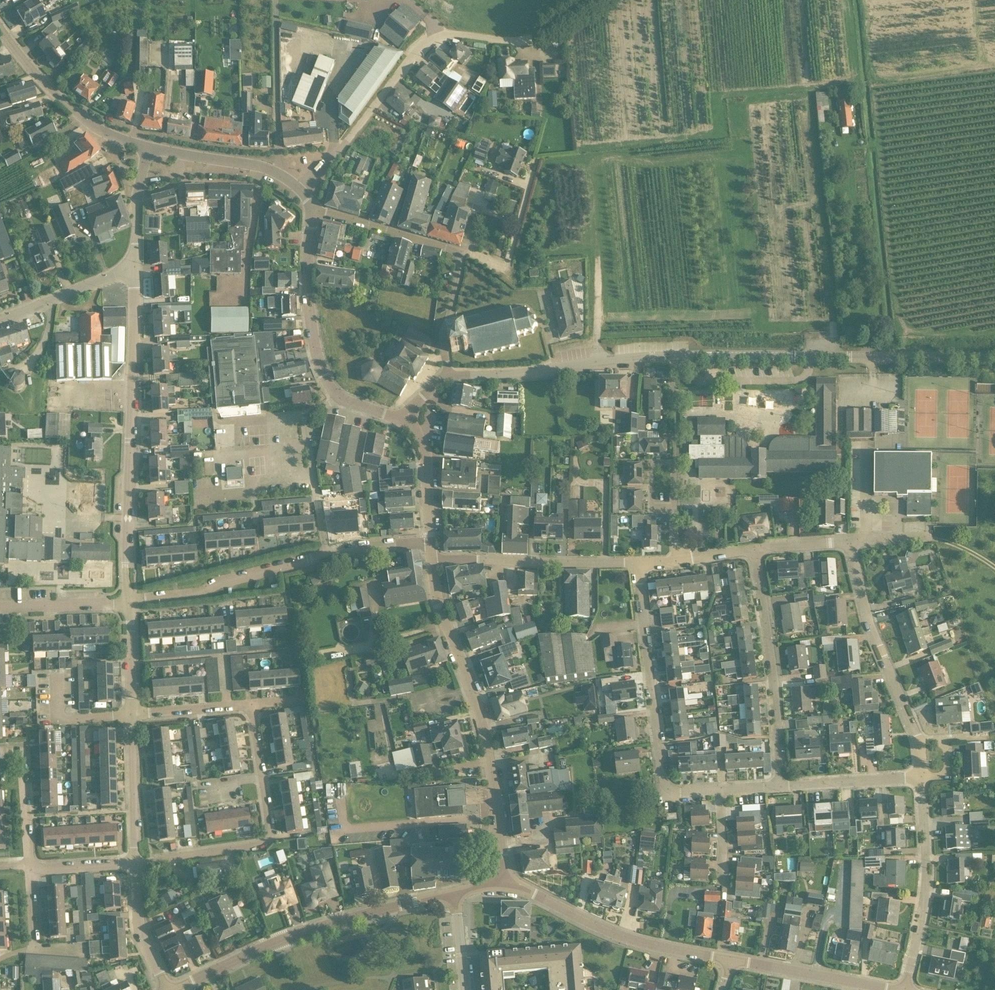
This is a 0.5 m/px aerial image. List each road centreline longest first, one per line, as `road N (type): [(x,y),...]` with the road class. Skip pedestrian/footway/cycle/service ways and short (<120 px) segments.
road 1 (residential): [(299,190),(434,38),(525,39),(594,0)]
road 2 (residential): [(130,603),(134,268)]
road 3 (tertiary): [(506,869),(490,744),(437,610),(430,559)]
road 4 (tertiary): [(994,357),(673,356)]
road 5 (tertiary): [(174,989),(284,938),(454,891)]
road 6 (tertiary): [(731,959),(621,937),(528,892),(506,869)]
road 7 (residential): [(780,785),(768,629),(752,553)]
road 8 (tertiary): [(673,356),(448,376)]
road 9 (residential): [(667,787),(640,564)]
road 10 (residential): [(906,989),(925,886),(920,778)]
road 11 (residential): [(917,739),(871,624),(851,538)]
road 12 (residential): [(640,564),(430,559)]
road 13 (residential): [(130,603),(204,593),(327,556)]
road 14 (residential): [(342,397),(325,381),(312,336),(312,210)]
road 15 (residential): [(147,149),(90,125),(48,89),(0,28)]
road 16 (residential): [(135,864),(263,841),(262,777)]
road 17 (residential): [(327,556),(304,415),(342,397)]
road 18 (residential): [(276,172),(275,0)]
road 19 (tertiary): [(894,989),(731,959)]
road 20 (residential): [(312,210),(463,252)]
road 21 (residential): [(135,864),(129,714)]
road 22 (residential): [(0,320),(134,268)]
road 23 (residential): [(780,785),(920,778)]
road 24 (residential): [(276,172),(147,149)]
road 25 (residential): [(165,989),(139,933),(135,864)]
road 26 (residential): [(0,607),(130,603)]
road 27 (tertiary): [(430,544),(426,468),(419,438),(405,421)]
road 28 (residential): [(82,952),(35,950),(29,870)]
road 29 (residential): [(29,864),(24,761),(0,762)]
road 30 (residential): [(463,252),(444,335),(448,376)]
road 31 (residential): [(129,714),(251,705)]
road 32 (residential): [(134,268),(147,149)]

